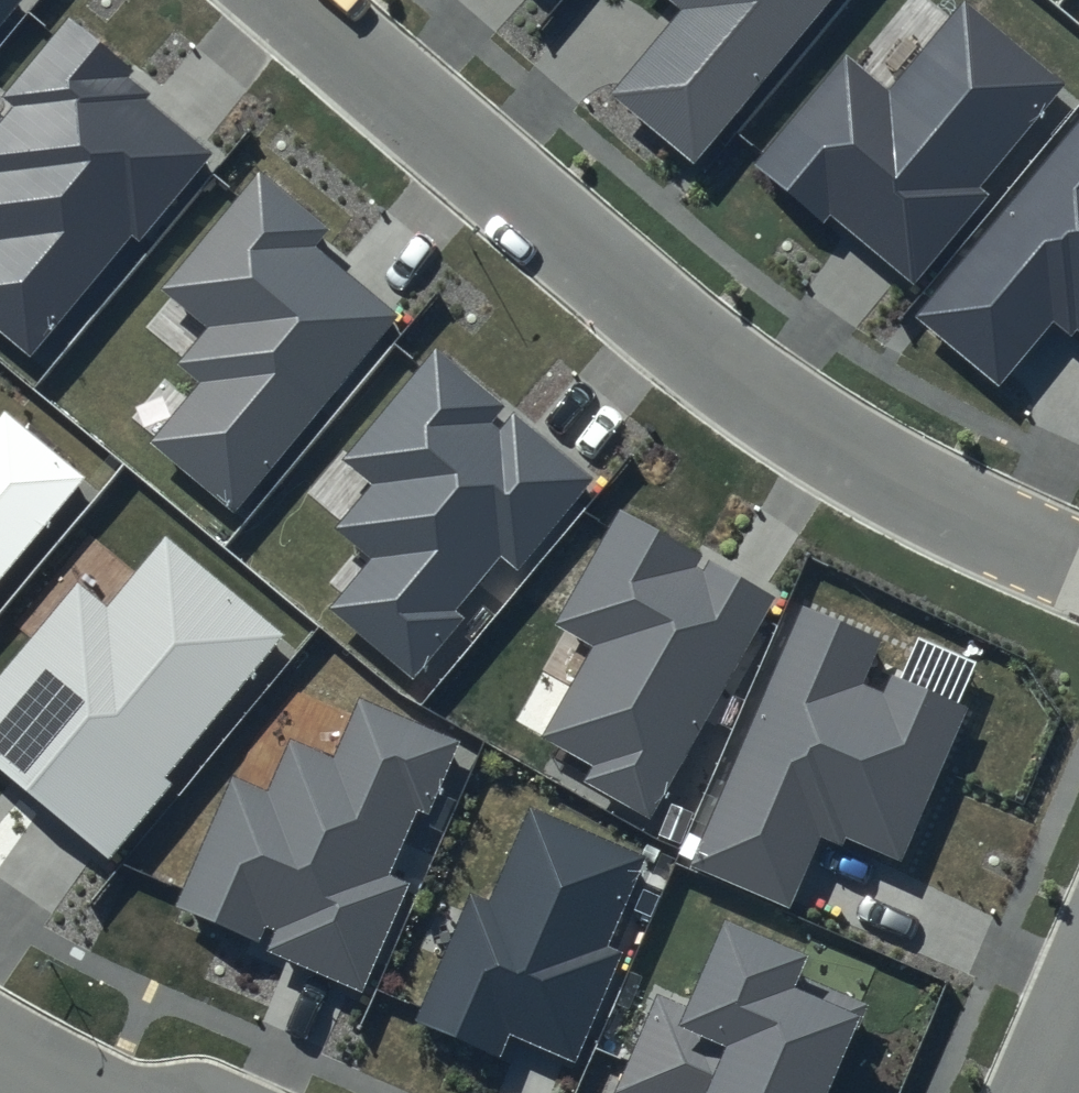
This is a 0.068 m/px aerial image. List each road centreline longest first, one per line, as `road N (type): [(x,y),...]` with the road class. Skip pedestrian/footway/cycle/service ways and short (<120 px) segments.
road 1 (residential): [(1078,574),(840,455),(291,0)]

